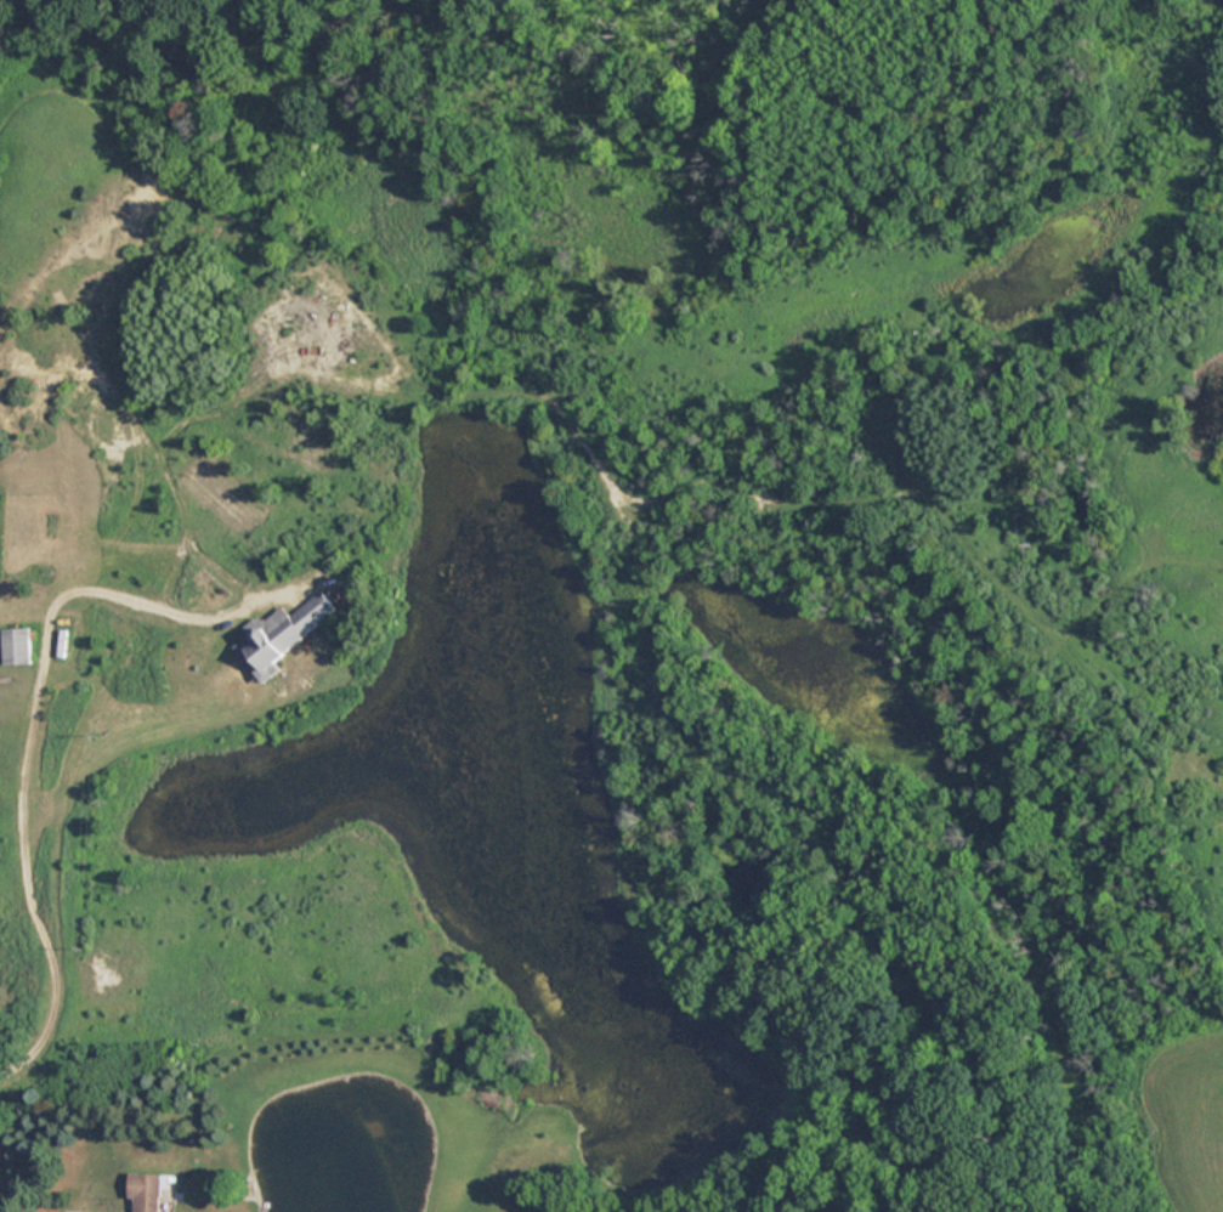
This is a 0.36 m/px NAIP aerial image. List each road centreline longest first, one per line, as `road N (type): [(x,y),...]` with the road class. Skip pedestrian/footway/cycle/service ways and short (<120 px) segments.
road 1 (track): [(0,1072),(44,1024),(53,972),(24,859),(23,769),(32,700),(63,583),(114,579),(215,606),(248,599),(264,585),(322,576)]

